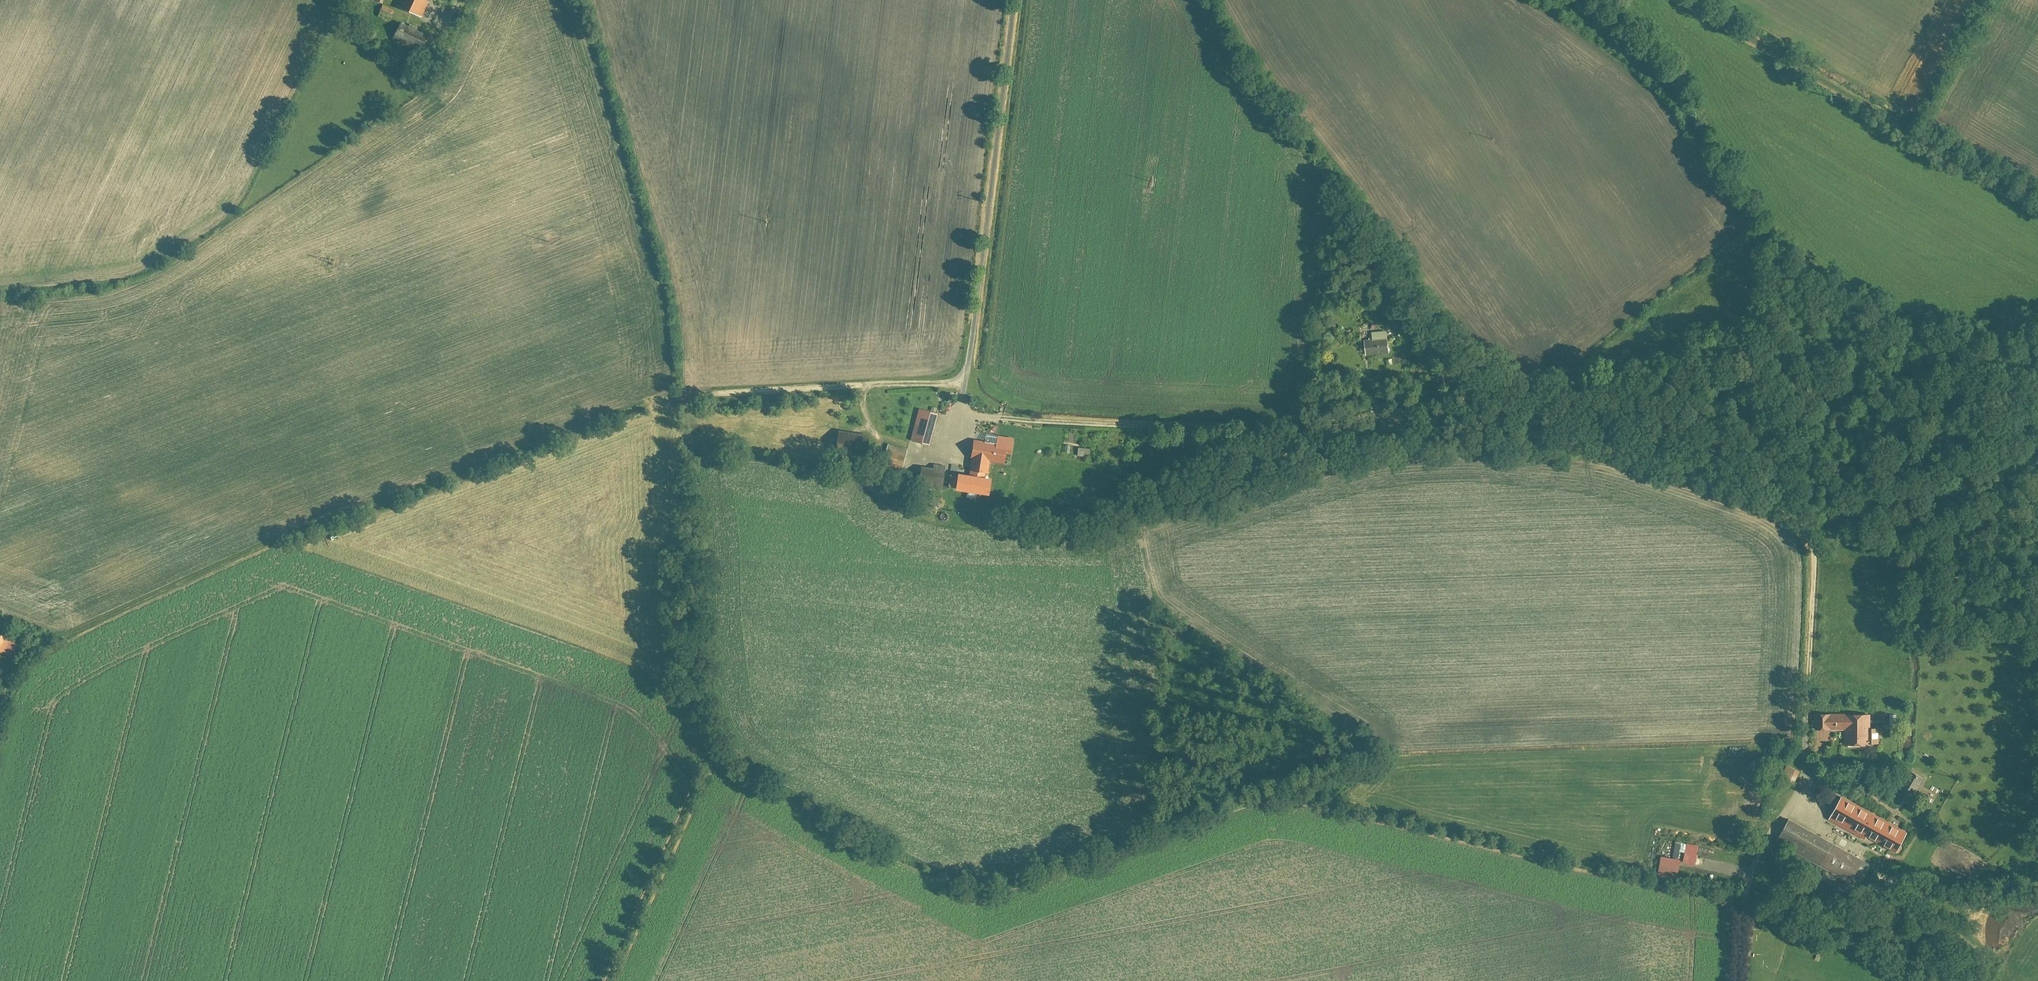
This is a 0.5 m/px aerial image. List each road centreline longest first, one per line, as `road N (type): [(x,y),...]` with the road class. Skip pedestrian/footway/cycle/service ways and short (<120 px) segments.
road 1 (residential): [(1013,0),(962,419),(1268,434),(1421,411),(1532,432),(1775,507),(1805,528),(1815,558),(1803,790),(1747,882),(1739,980)]

